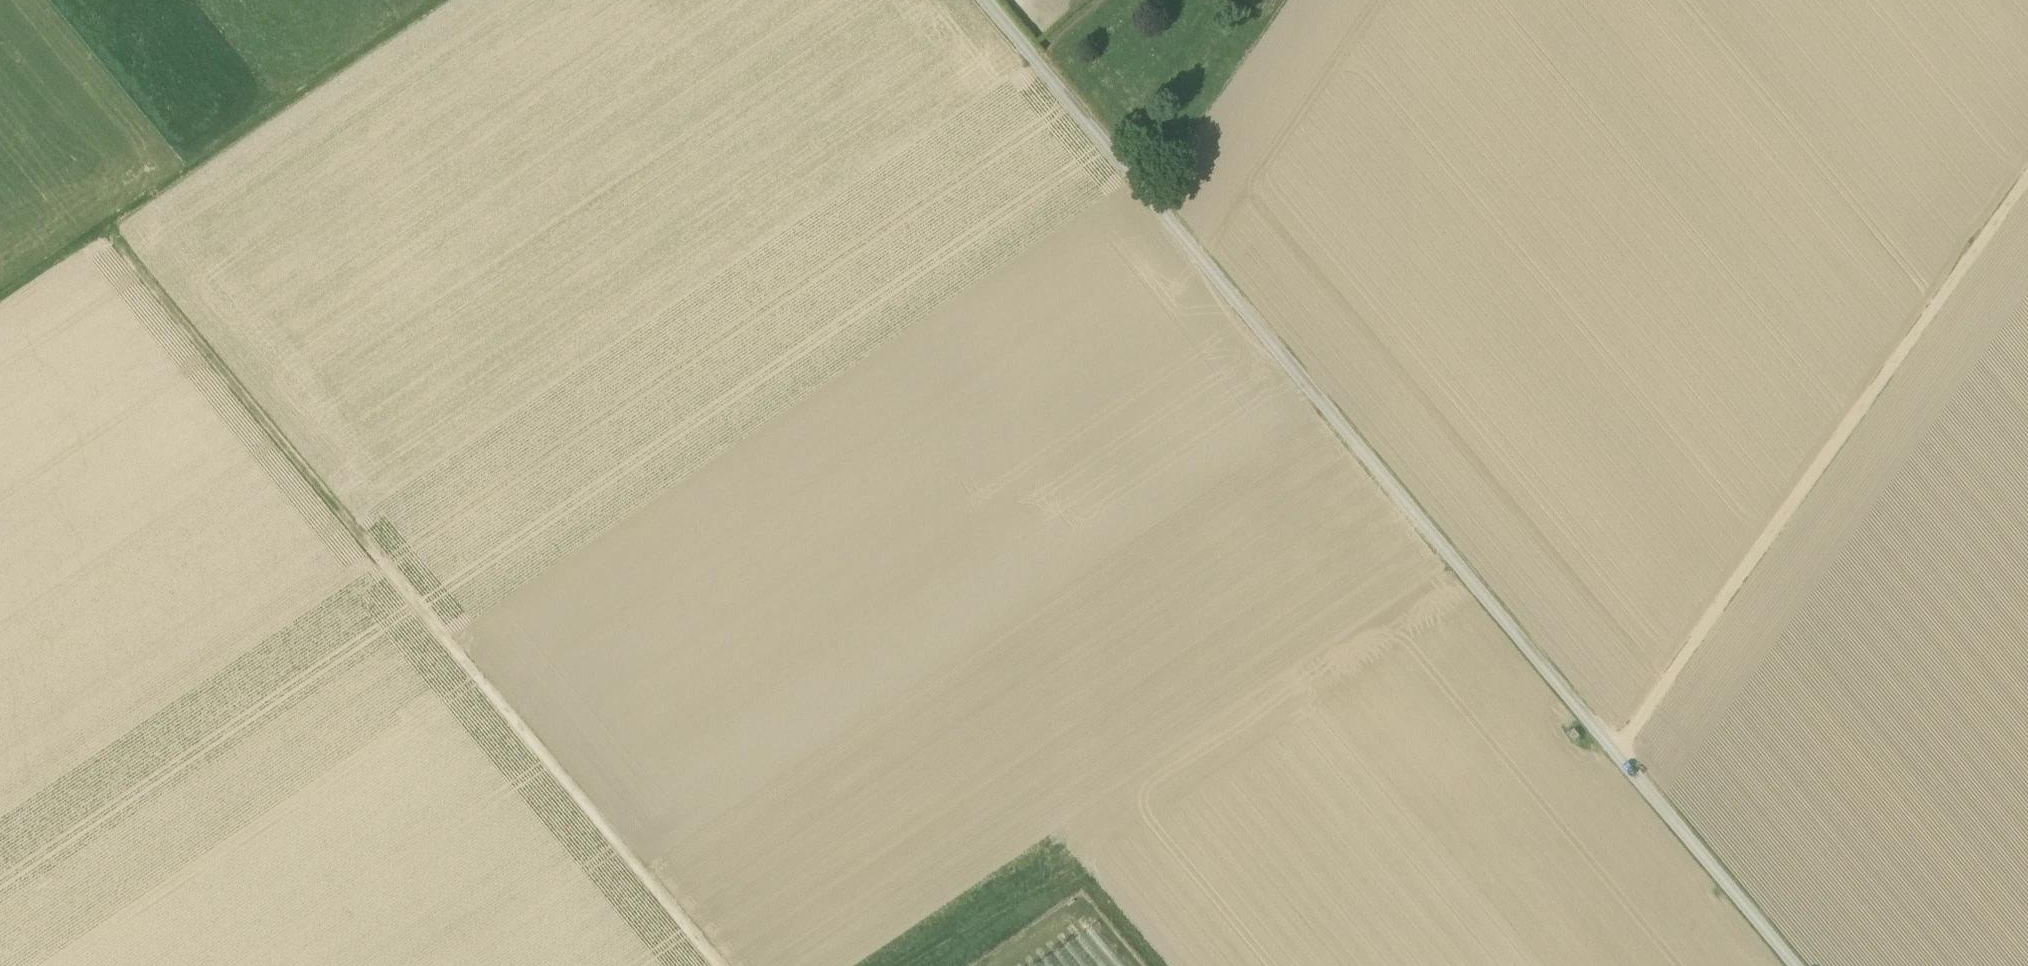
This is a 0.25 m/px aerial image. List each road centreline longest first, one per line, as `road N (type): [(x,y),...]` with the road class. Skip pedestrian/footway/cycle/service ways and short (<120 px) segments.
road 1 (unclassified): [(984,0),(1793,965)]
road 2 (track): [(720,965),(98,227)]
road 3 (track): [(1614,751),(2027,175)]
road 4 (track): [(98,227),(437,0)]

